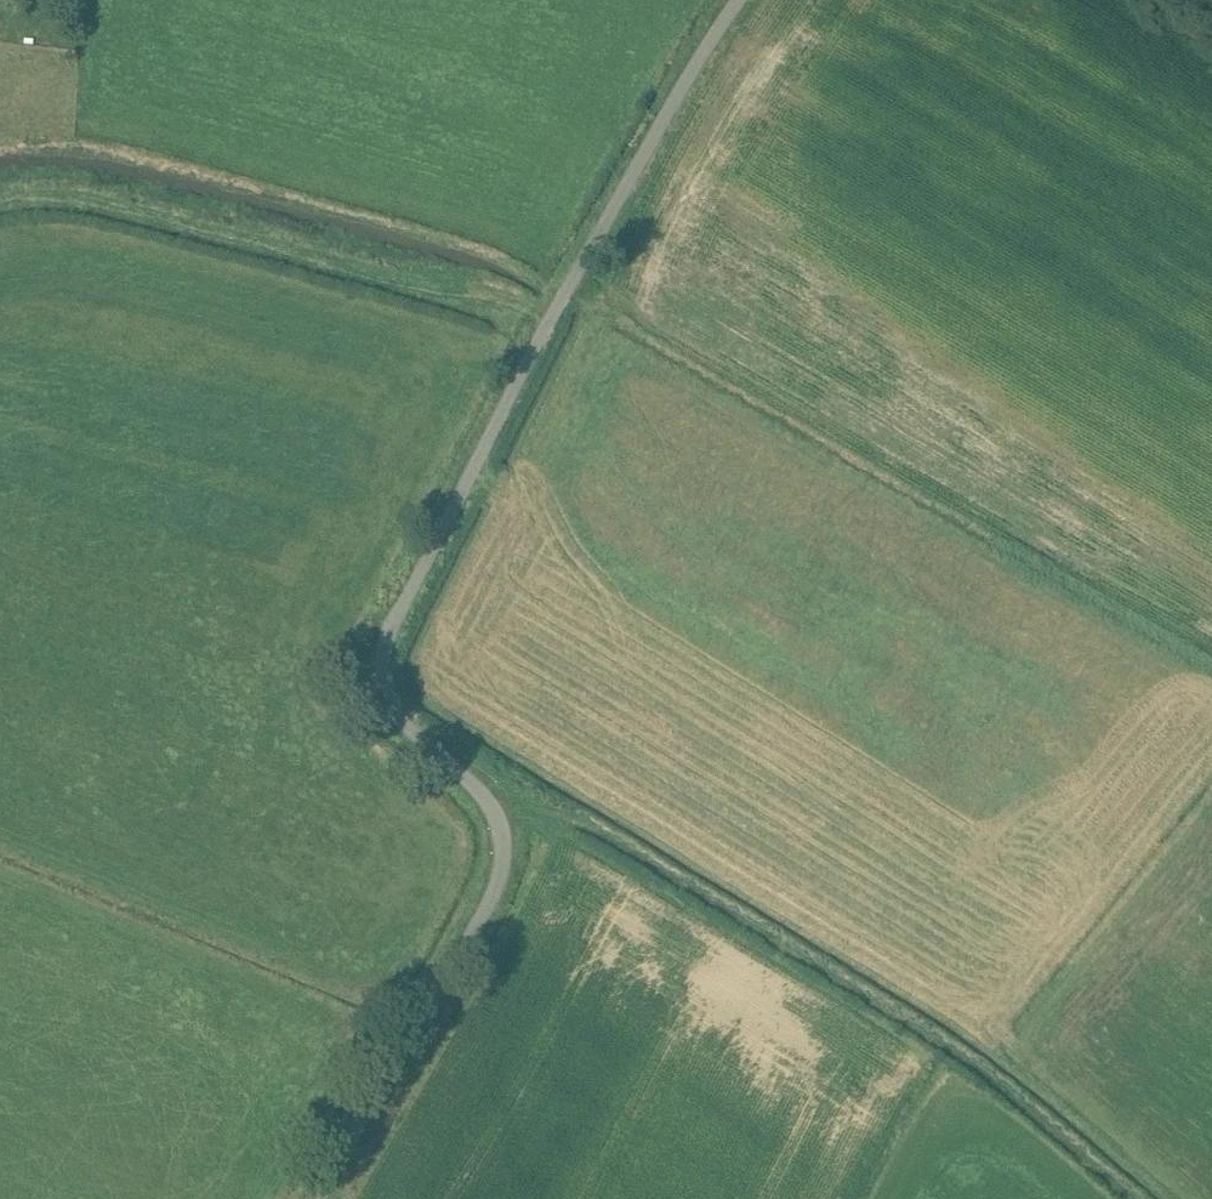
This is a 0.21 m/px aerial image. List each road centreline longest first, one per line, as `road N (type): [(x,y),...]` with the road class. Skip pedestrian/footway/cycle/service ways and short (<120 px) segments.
road 1 (unclassified): [(318,1198),(496,896),(506,858),(505,813),(492,792),(410,712),(394,674),(400,621),(551,319),(740,0)]
road 2 (track): [(551,319),(80,199),(0,205)]

